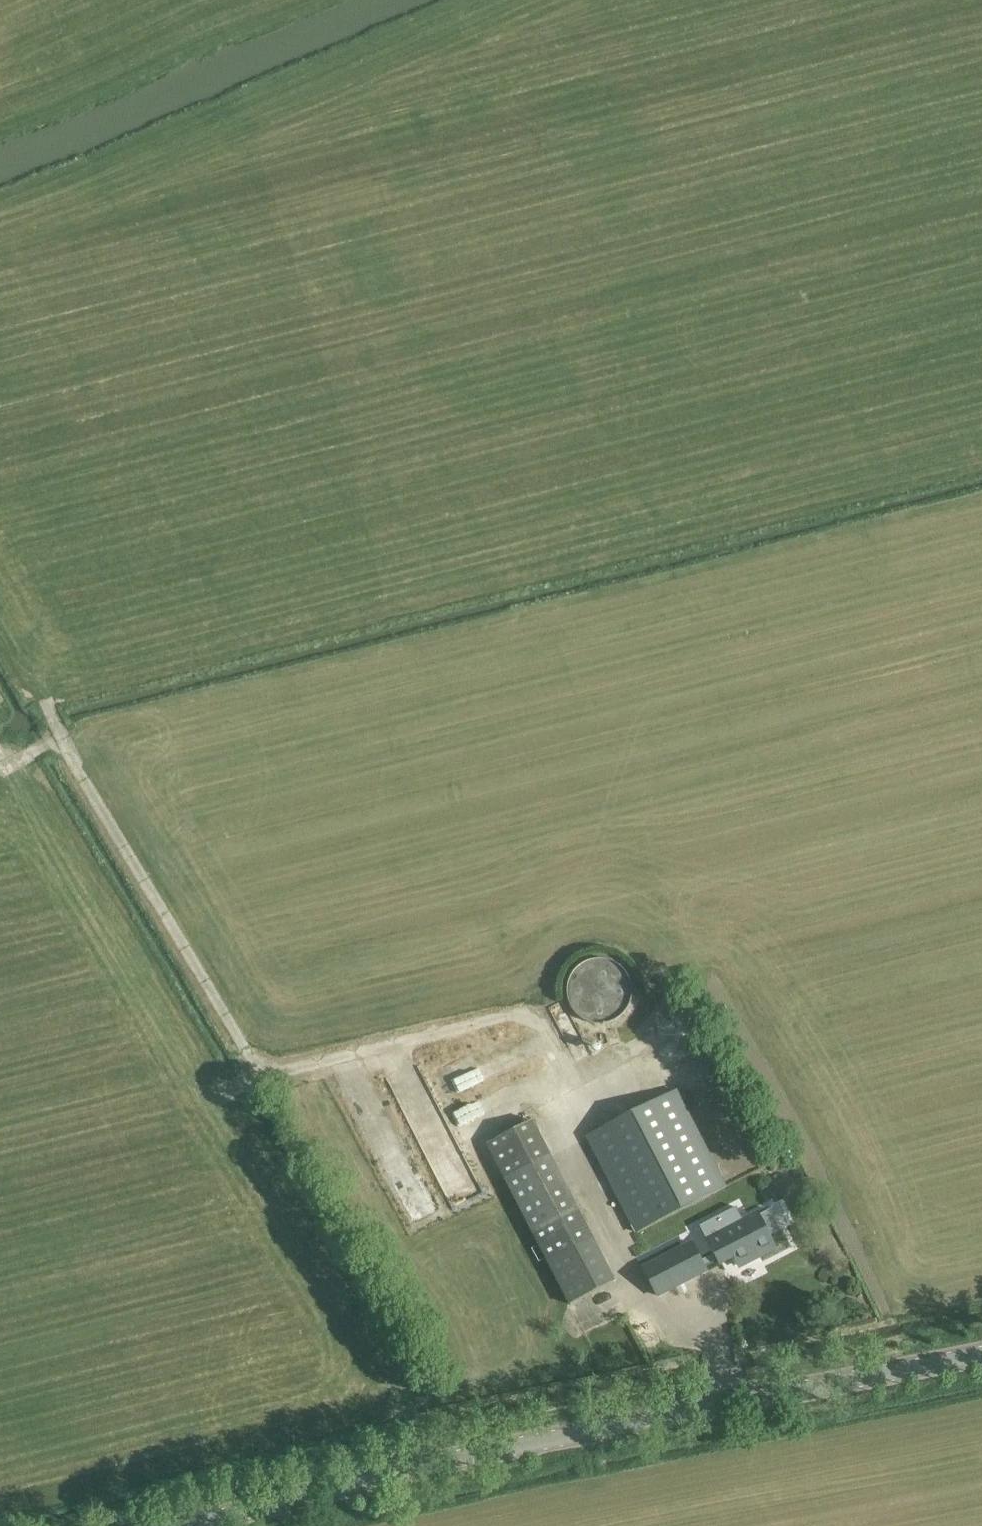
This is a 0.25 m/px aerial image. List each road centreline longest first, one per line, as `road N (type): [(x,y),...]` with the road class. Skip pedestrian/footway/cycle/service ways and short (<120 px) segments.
road 1 (tertiary): [(182,1525),(429,1464),(981,1352)]

